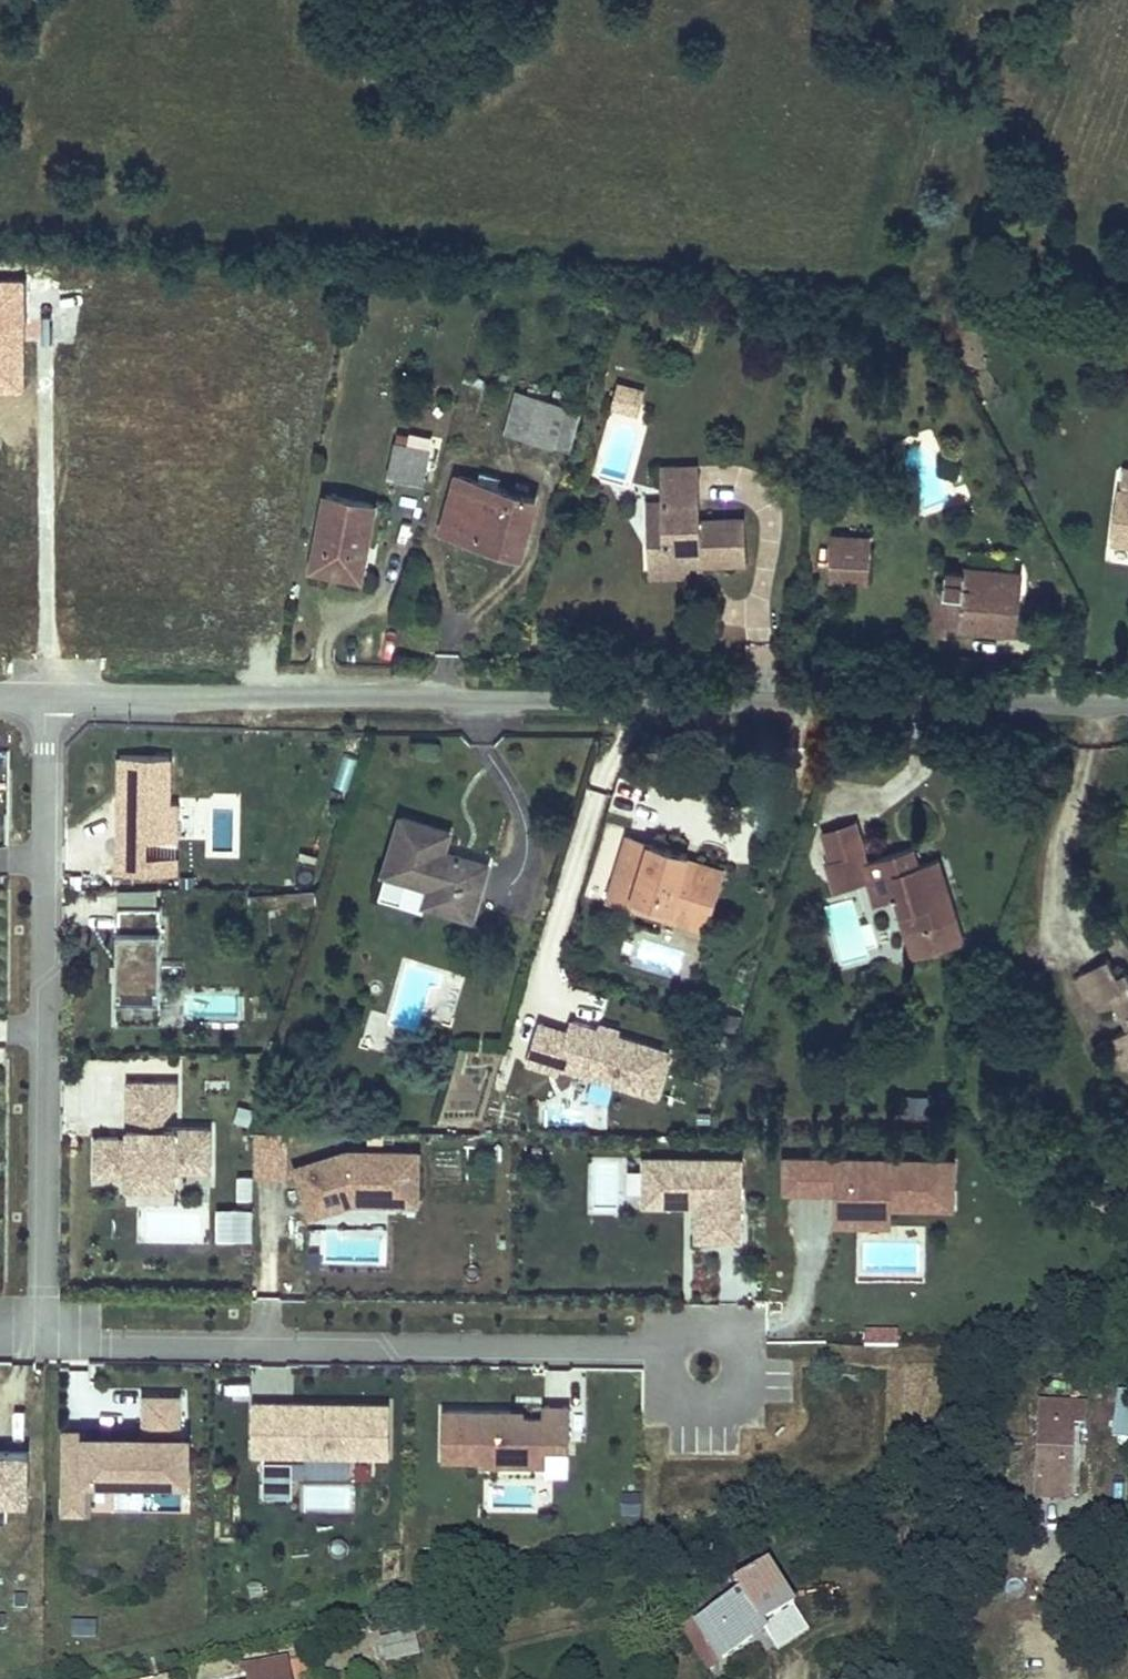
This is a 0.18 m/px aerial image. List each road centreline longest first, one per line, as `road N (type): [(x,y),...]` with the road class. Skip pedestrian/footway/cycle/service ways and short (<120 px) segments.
road 1 (unclassified): [(0,692),(1127,706)]

